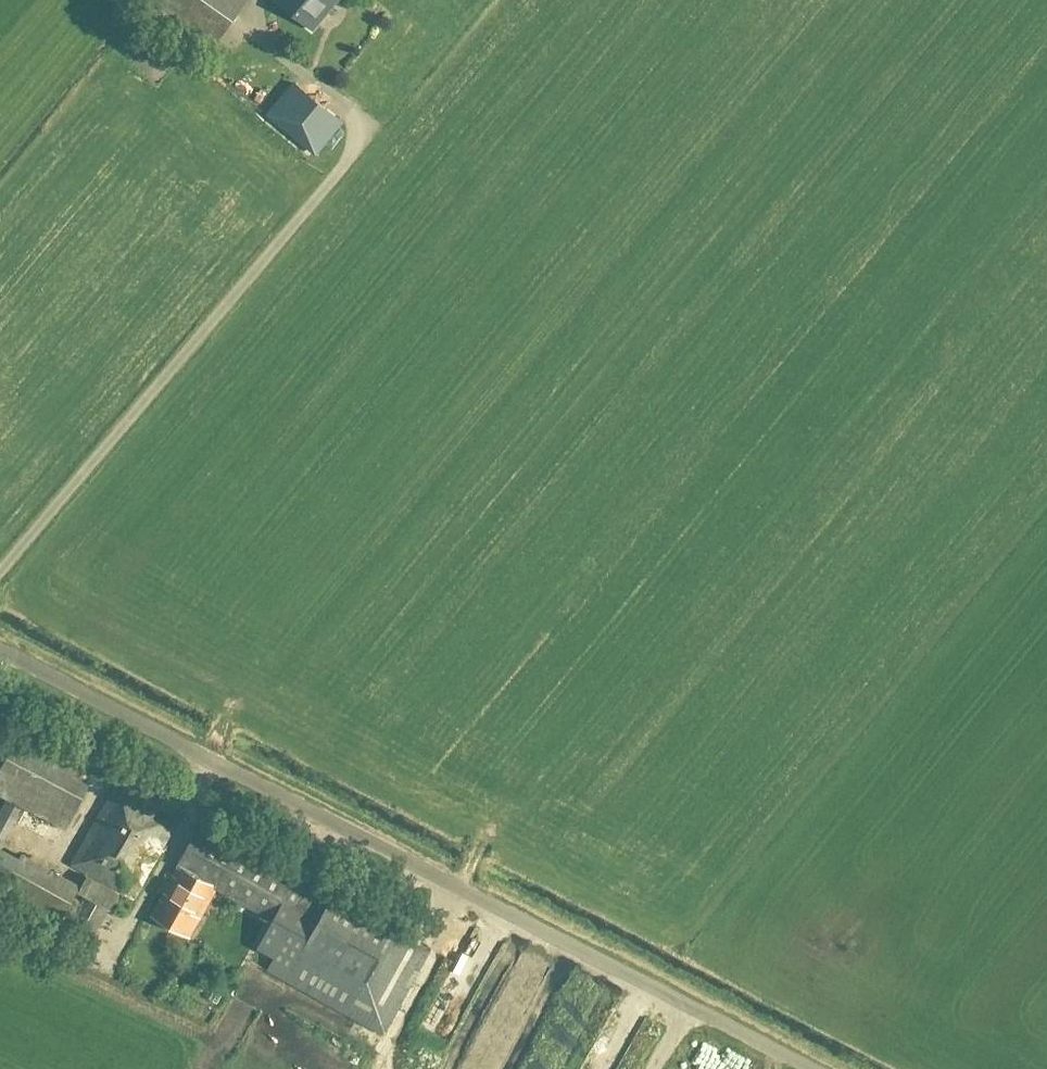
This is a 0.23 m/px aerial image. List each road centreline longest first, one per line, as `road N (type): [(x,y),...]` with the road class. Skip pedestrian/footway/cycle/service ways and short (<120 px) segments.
road 1 (unclassified): [(808,1068),(0,654)]

